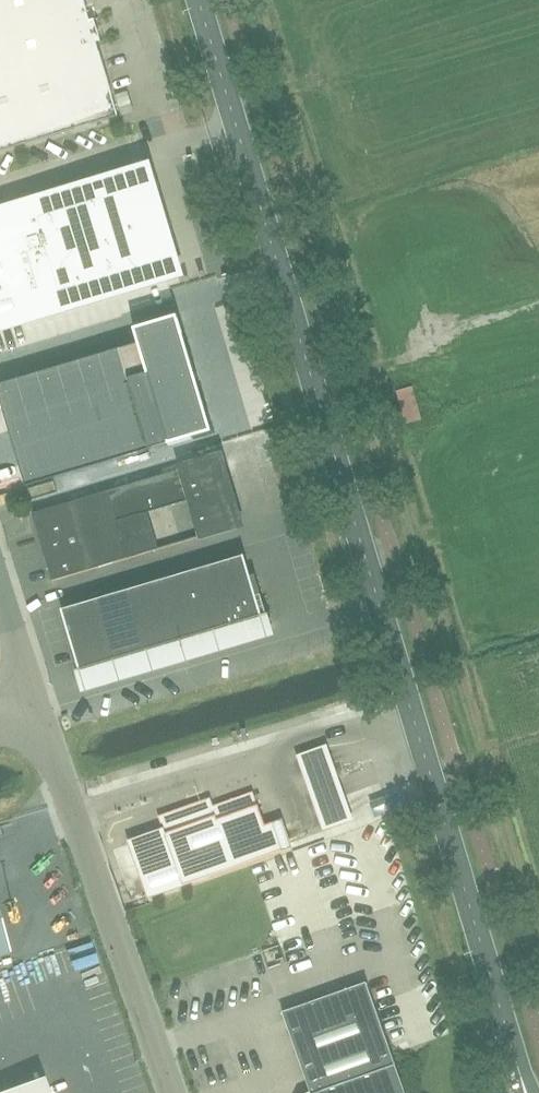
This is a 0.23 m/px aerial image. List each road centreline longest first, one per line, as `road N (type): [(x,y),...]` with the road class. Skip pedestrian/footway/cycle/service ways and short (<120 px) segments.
road 1 (secondary): [(526,1092),(198,0)]
road 2 (unclassified): [(173,1092),(38,709)]
road 3 (unclassified): [(38,709),(0,592)]

